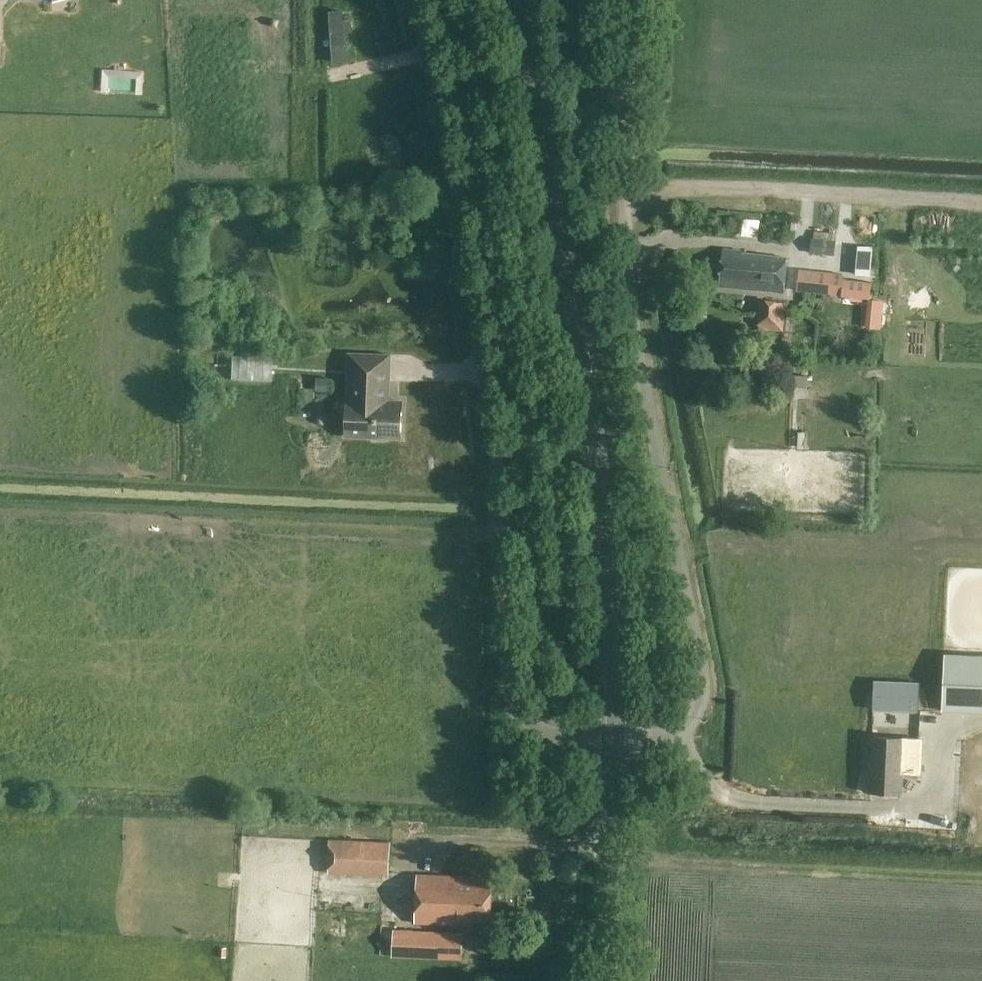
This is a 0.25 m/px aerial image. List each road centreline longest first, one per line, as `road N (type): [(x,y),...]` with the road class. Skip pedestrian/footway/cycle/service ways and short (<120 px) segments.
road 1 (unclassified): [(614,738),(538,730),(514,704),(496,449),(419,0)]
road 2 (unclassified): [(614,738),(673,732),(695,716),(703,693),(628,291),(629,0)]
road 3 (unclassified): [(614,738),(605,517),(517,0)]
road 4 (unclassified): [(605,980),(614,738)]

